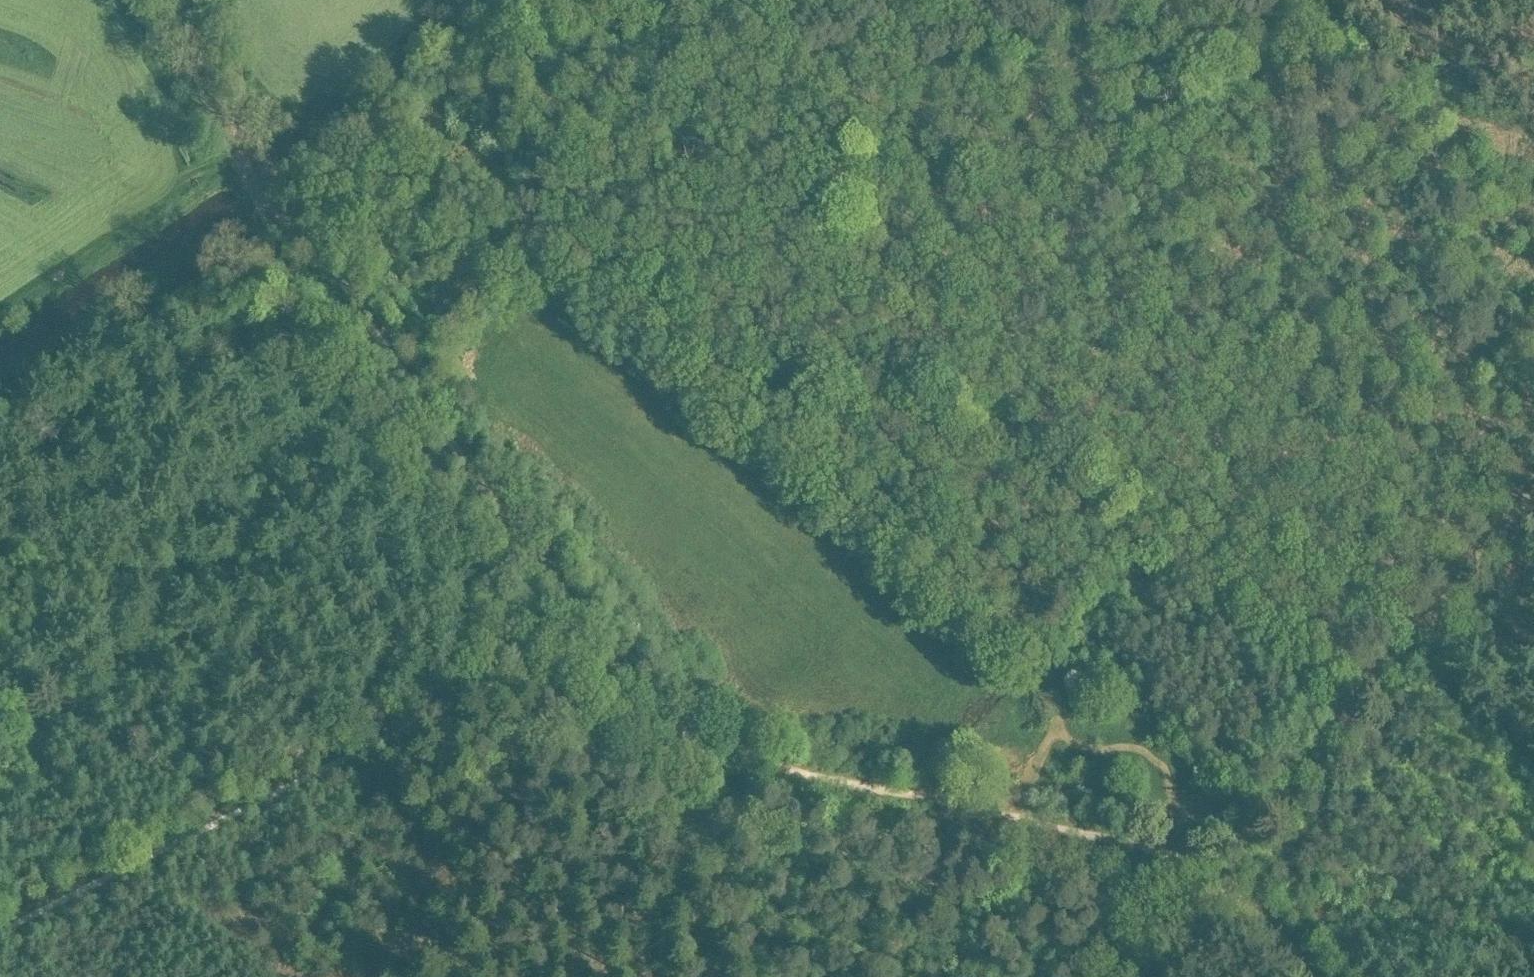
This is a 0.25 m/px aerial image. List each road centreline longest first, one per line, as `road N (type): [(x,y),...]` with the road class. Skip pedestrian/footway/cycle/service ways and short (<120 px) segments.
road 1 (track): [(273,234),(318,252),(629,682),(683,731),(806,776),(1156,851),(1214,882)]
road 2 (track): [(1214,882),(1434,622)]
road 3 (track): [(170,0),(226,121),(232,160)]
road 4 (track): [(92,250),(181,181),(232,160)]
road 5 (track): [(1434,622),(1533,497)]
road 6 (track): [(1214,882),(1322,976)]
road 7 (track): [(1130,976),(1214,882)]

